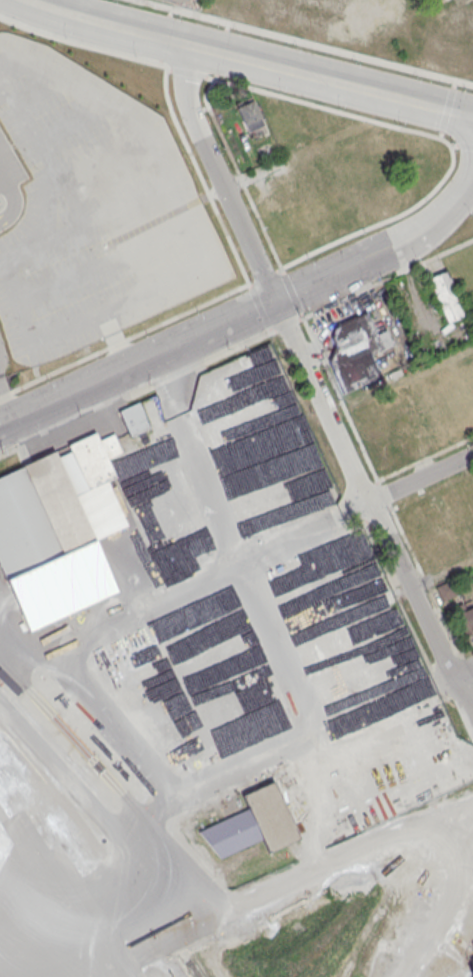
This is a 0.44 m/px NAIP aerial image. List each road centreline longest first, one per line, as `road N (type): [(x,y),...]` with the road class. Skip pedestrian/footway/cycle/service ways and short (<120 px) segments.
road 1 (residential): [(472,175),(413,238),(0,425)]
road 2 (residential): [(194,46),(186,90),(196,126),(365,503)]
road 3 (secondary): [(472,116),(27,0)]
road 4 (residential): [(472,667),(168,806)]
road 5 (residential): [(118,614),(365,503)]
road 6 (residential): [(365,503),(451,677),(472,703)]

